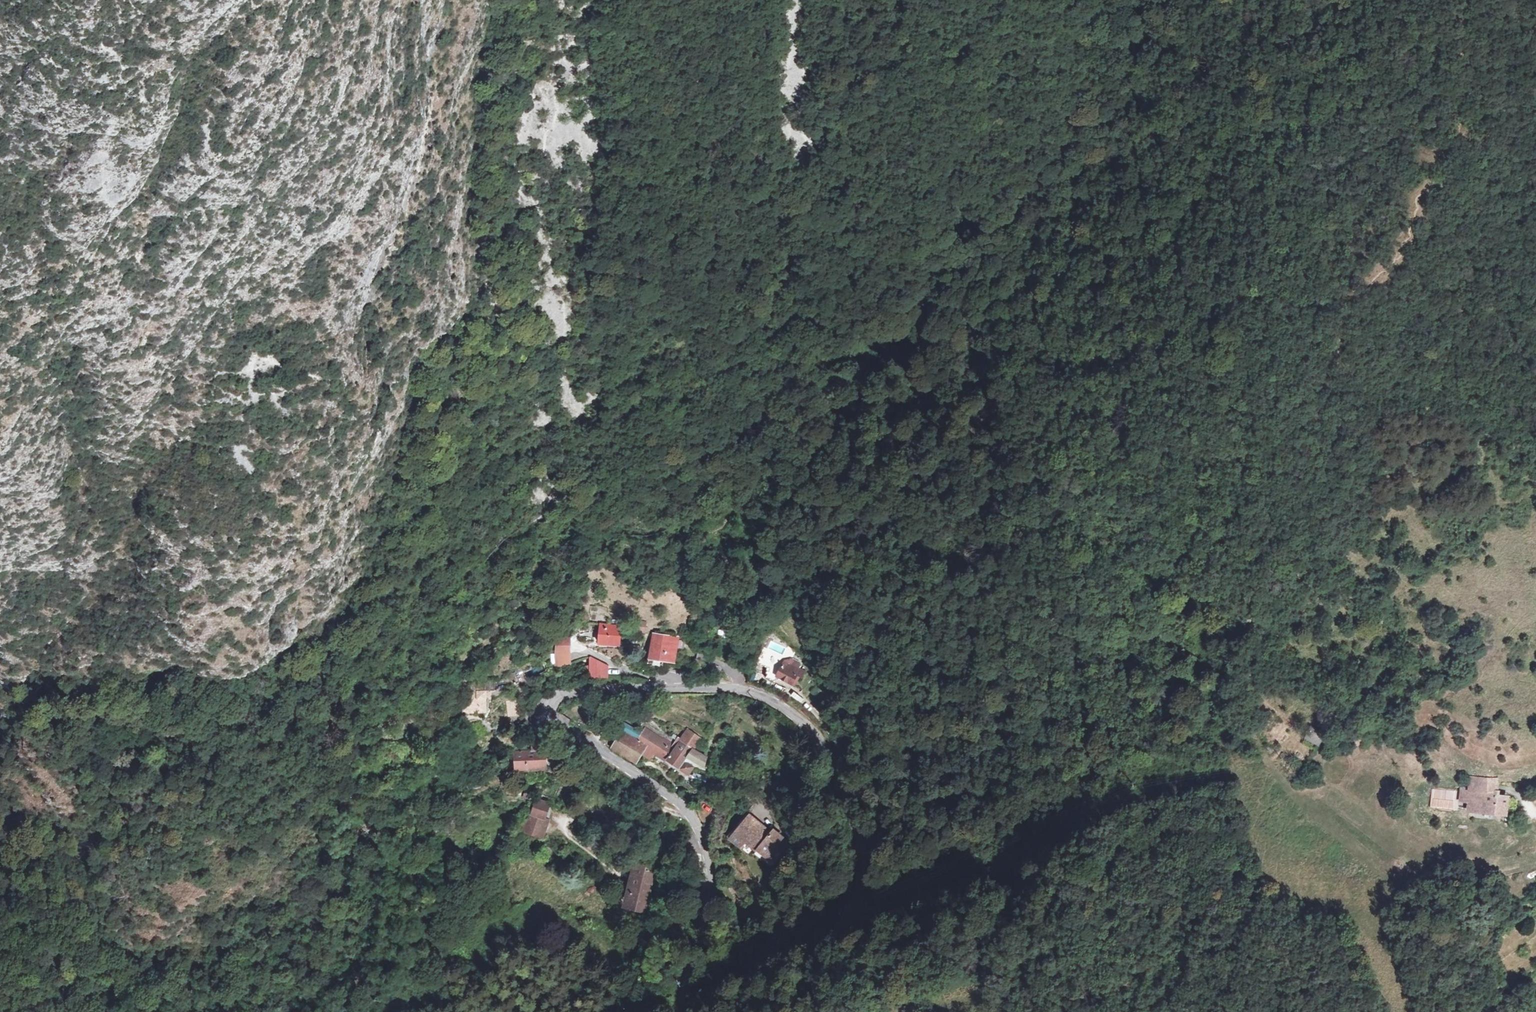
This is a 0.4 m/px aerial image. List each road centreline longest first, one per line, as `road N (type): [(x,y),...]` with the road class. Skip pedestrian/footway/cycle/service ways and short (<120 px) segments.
road 1 (unclassified): [(801,1011),(856,890),(859,863),(842,787),(821,743),(778,703),(738,688),(559,694),(545,707),(552,726),(662,791),(698,827),(710,911),(676,1011)]
road 2 (track): [(628,1011),(665,835)]

